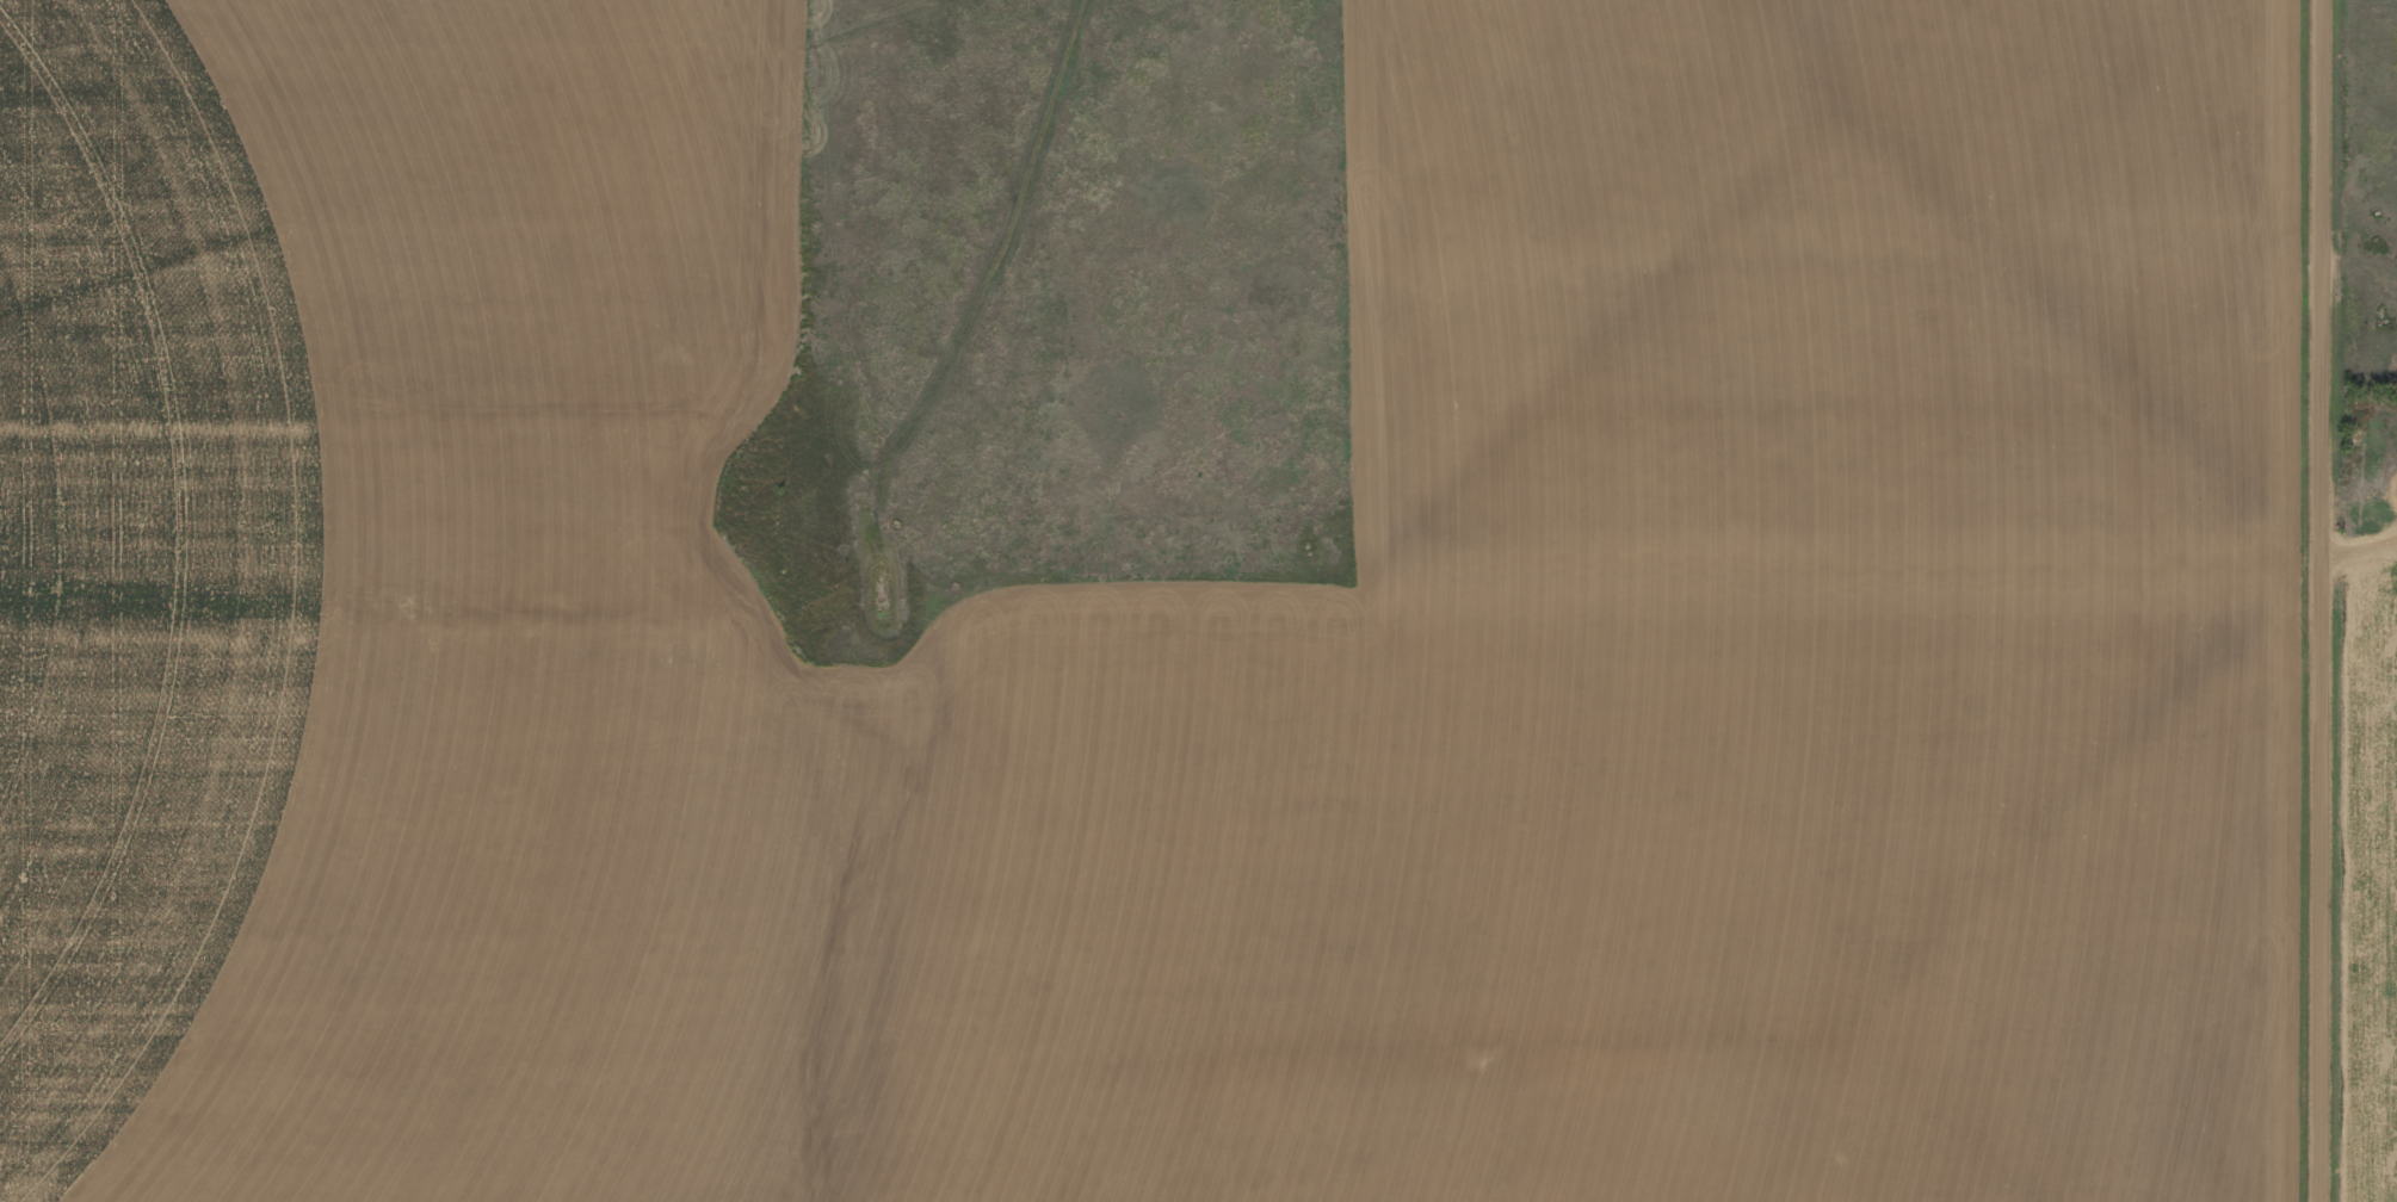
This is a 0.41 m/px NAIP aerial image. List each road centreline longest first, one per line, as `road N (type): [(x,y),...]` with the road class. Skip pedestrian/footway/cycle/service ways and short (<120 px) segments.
road 1 (residential): [(2316,1201),(2319,0)]

